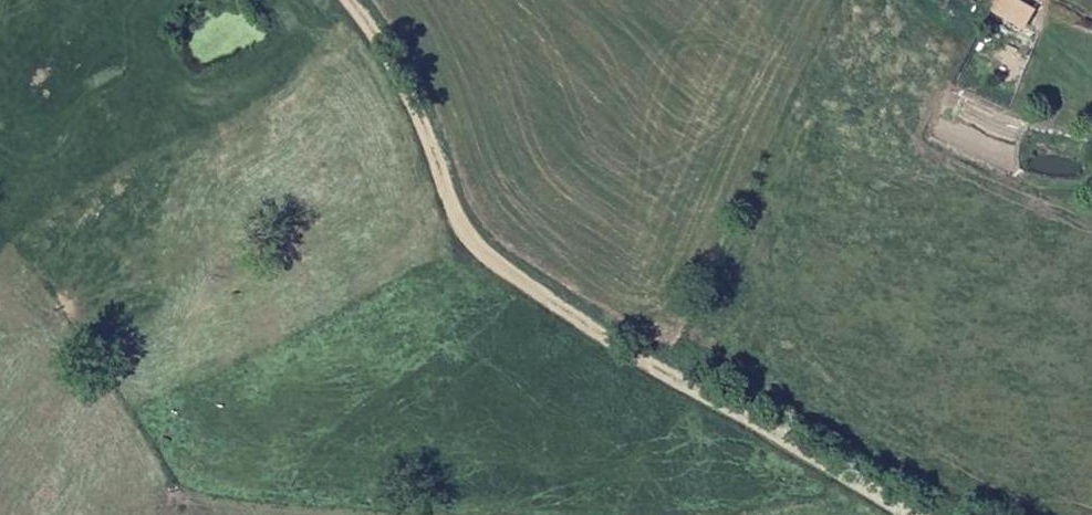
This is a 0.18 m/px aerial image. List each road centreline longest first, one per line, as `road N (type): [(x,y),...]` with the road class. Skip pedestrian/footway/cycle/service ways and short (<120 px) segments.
road 1 (track): [(904,514),(530,295),(461,227),(415,95),(347,0)]

